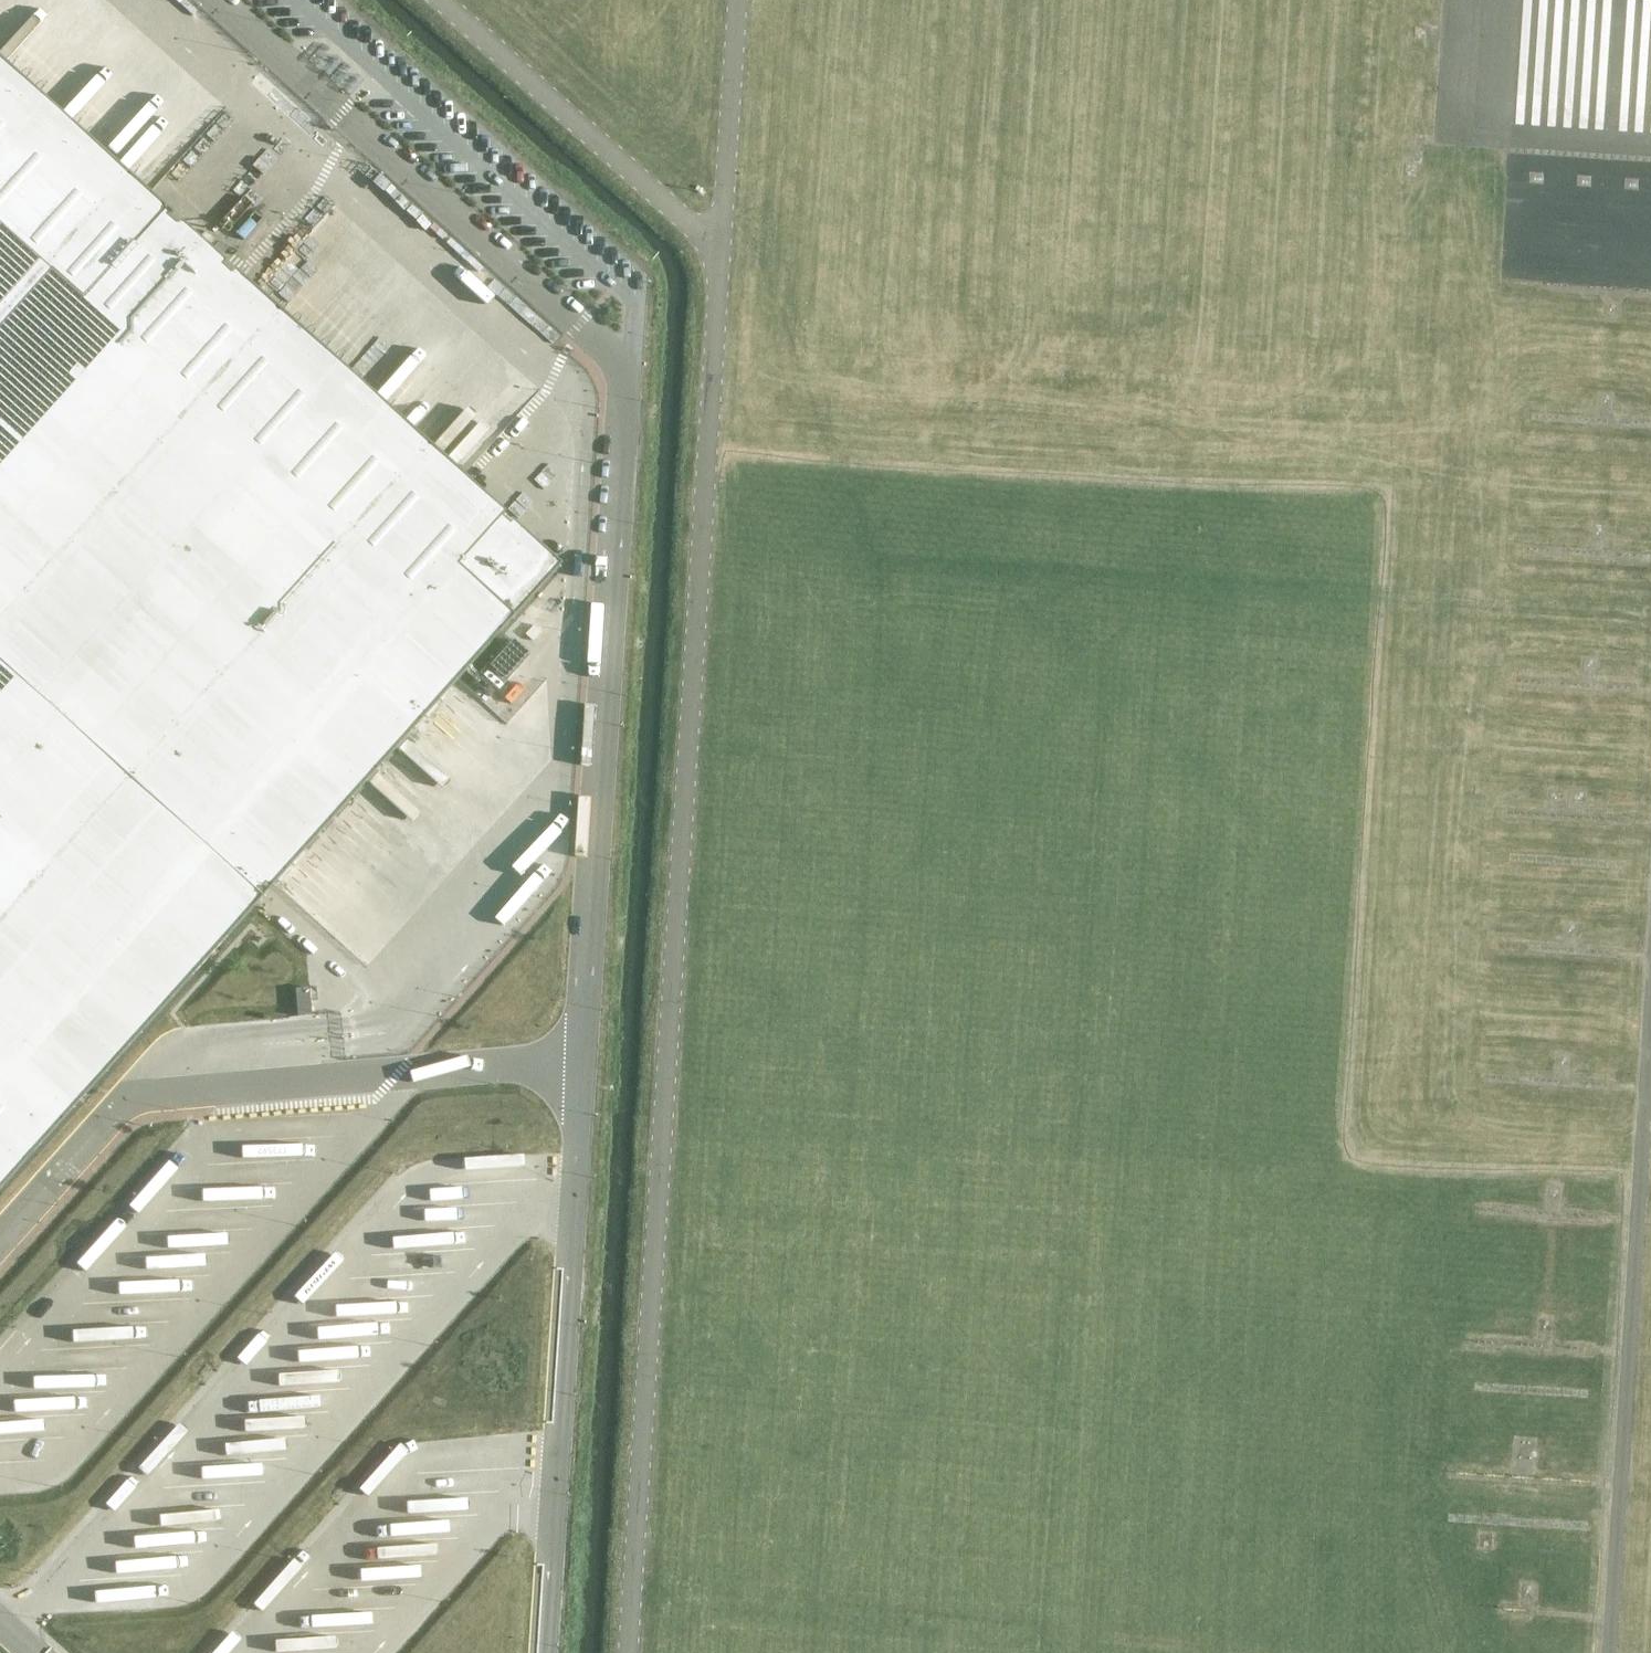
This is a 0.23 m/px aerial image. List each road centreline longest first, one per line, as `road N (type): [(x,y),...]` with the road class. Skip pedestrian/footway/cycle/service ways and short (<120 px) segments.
road 1 (unclassified): [(581,1059),(625,366),(217,0)]
road 2 (unclassified): [(0,1239),(128,1096),(581,1059)]
road 3 (unclassified): [(581,1059),(543,1652)]

